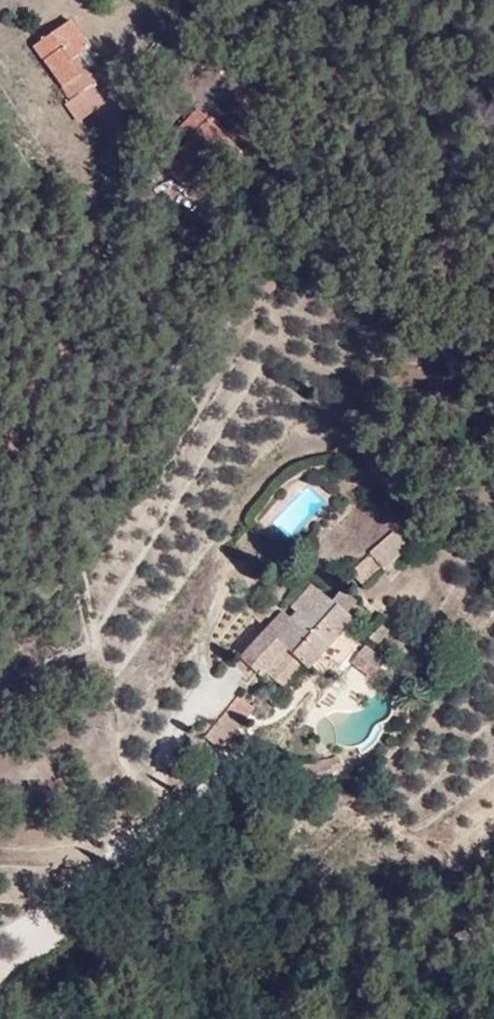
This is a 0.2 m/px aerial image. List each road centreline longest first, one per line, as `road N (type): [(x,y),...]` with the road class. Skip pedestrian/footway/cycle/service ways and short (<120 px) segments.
road 1 (unclassified): [(493,949),(447,956),(450,990),(493,1013)]

